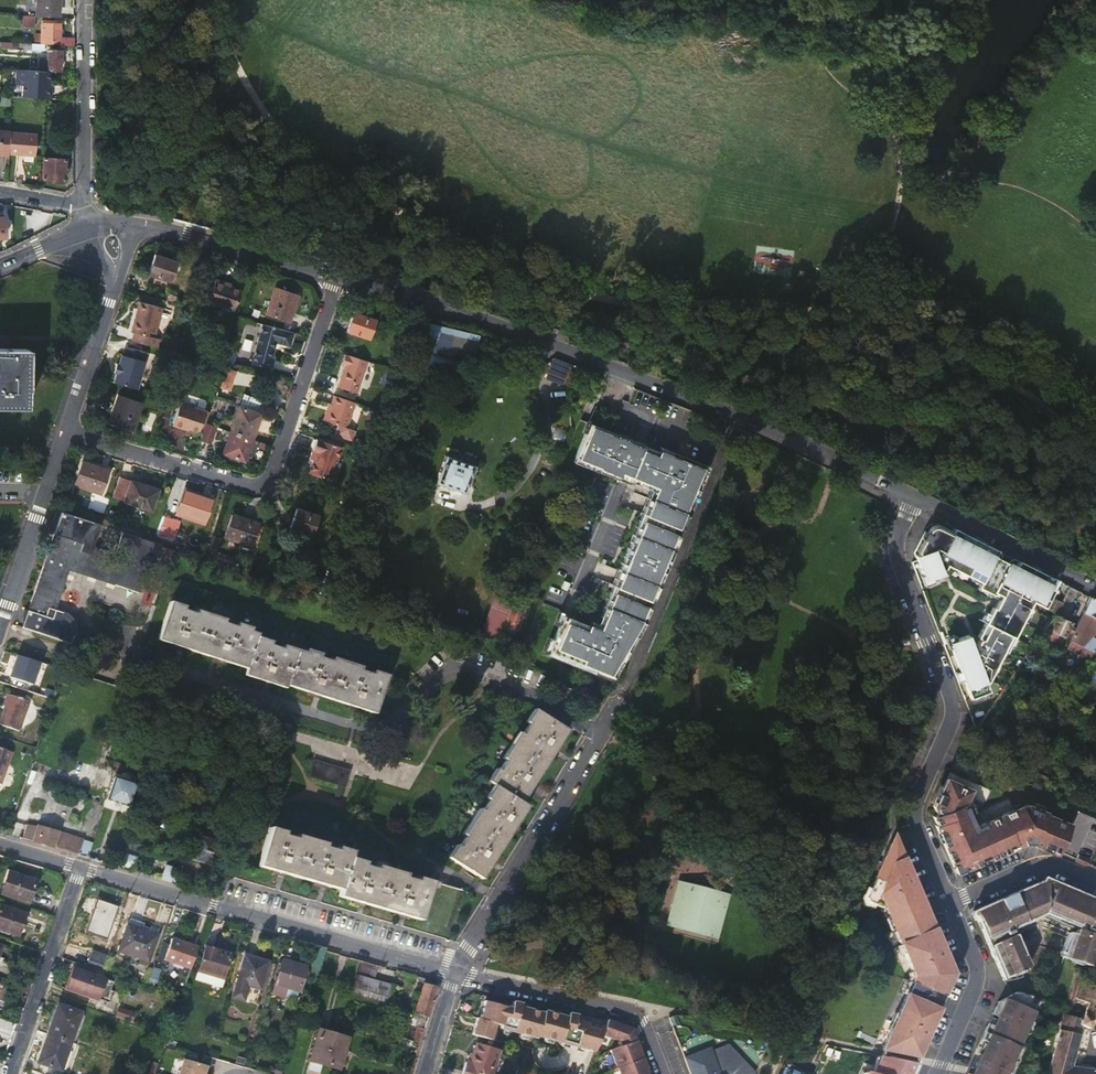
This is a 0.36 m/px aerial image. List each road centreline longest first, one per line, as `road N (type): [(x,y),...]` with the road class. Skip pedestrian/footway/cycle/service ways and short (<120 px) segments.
road 1 (track): [(1095,455),(1002,380),(905,338),(735,305),(579,296),(470,249),(305,154),(241,74),(212,0)]
road 2 (secondary): [(339,278),(596,363),(914,497)]
road 3 (residential): [(134,675),(174,668),(361,730),(390,724),(436,680),(475,673),(600,735)]
road 4 (residential): [(945,899),(912,811),(950,717),(896,551),(914,497)]
road 5 (residential): [(339,278),(273,469),(258,484),(64,433)]
road 6 (residential): [(83,868),(457,973)]
road 7 (residential): [(600,735),(457,973)]
road 8 (secondary): [(94,223),(165,229),(339,278)]
road 9 (residential): [(457,973),(630,1010),(662,1073)]
road 10 (residential): [(64,433),(116,268),(113,243),(94,223)]
road 11 (residential): [(83,868),(13,1073)]
road 12 (residential): [(85,0),(84,210)]
road 13 (secondary): [(914,497),(1095,589)]
road 14 (residential): [(937,1073),(973,981),(945,899)]
road 15 (residential): [(945,899),(1041,861),(1095,881)]
road 16 (residential): [(0,623),(45,492)]
road 17 (track): [(959,0),(881,114)]

